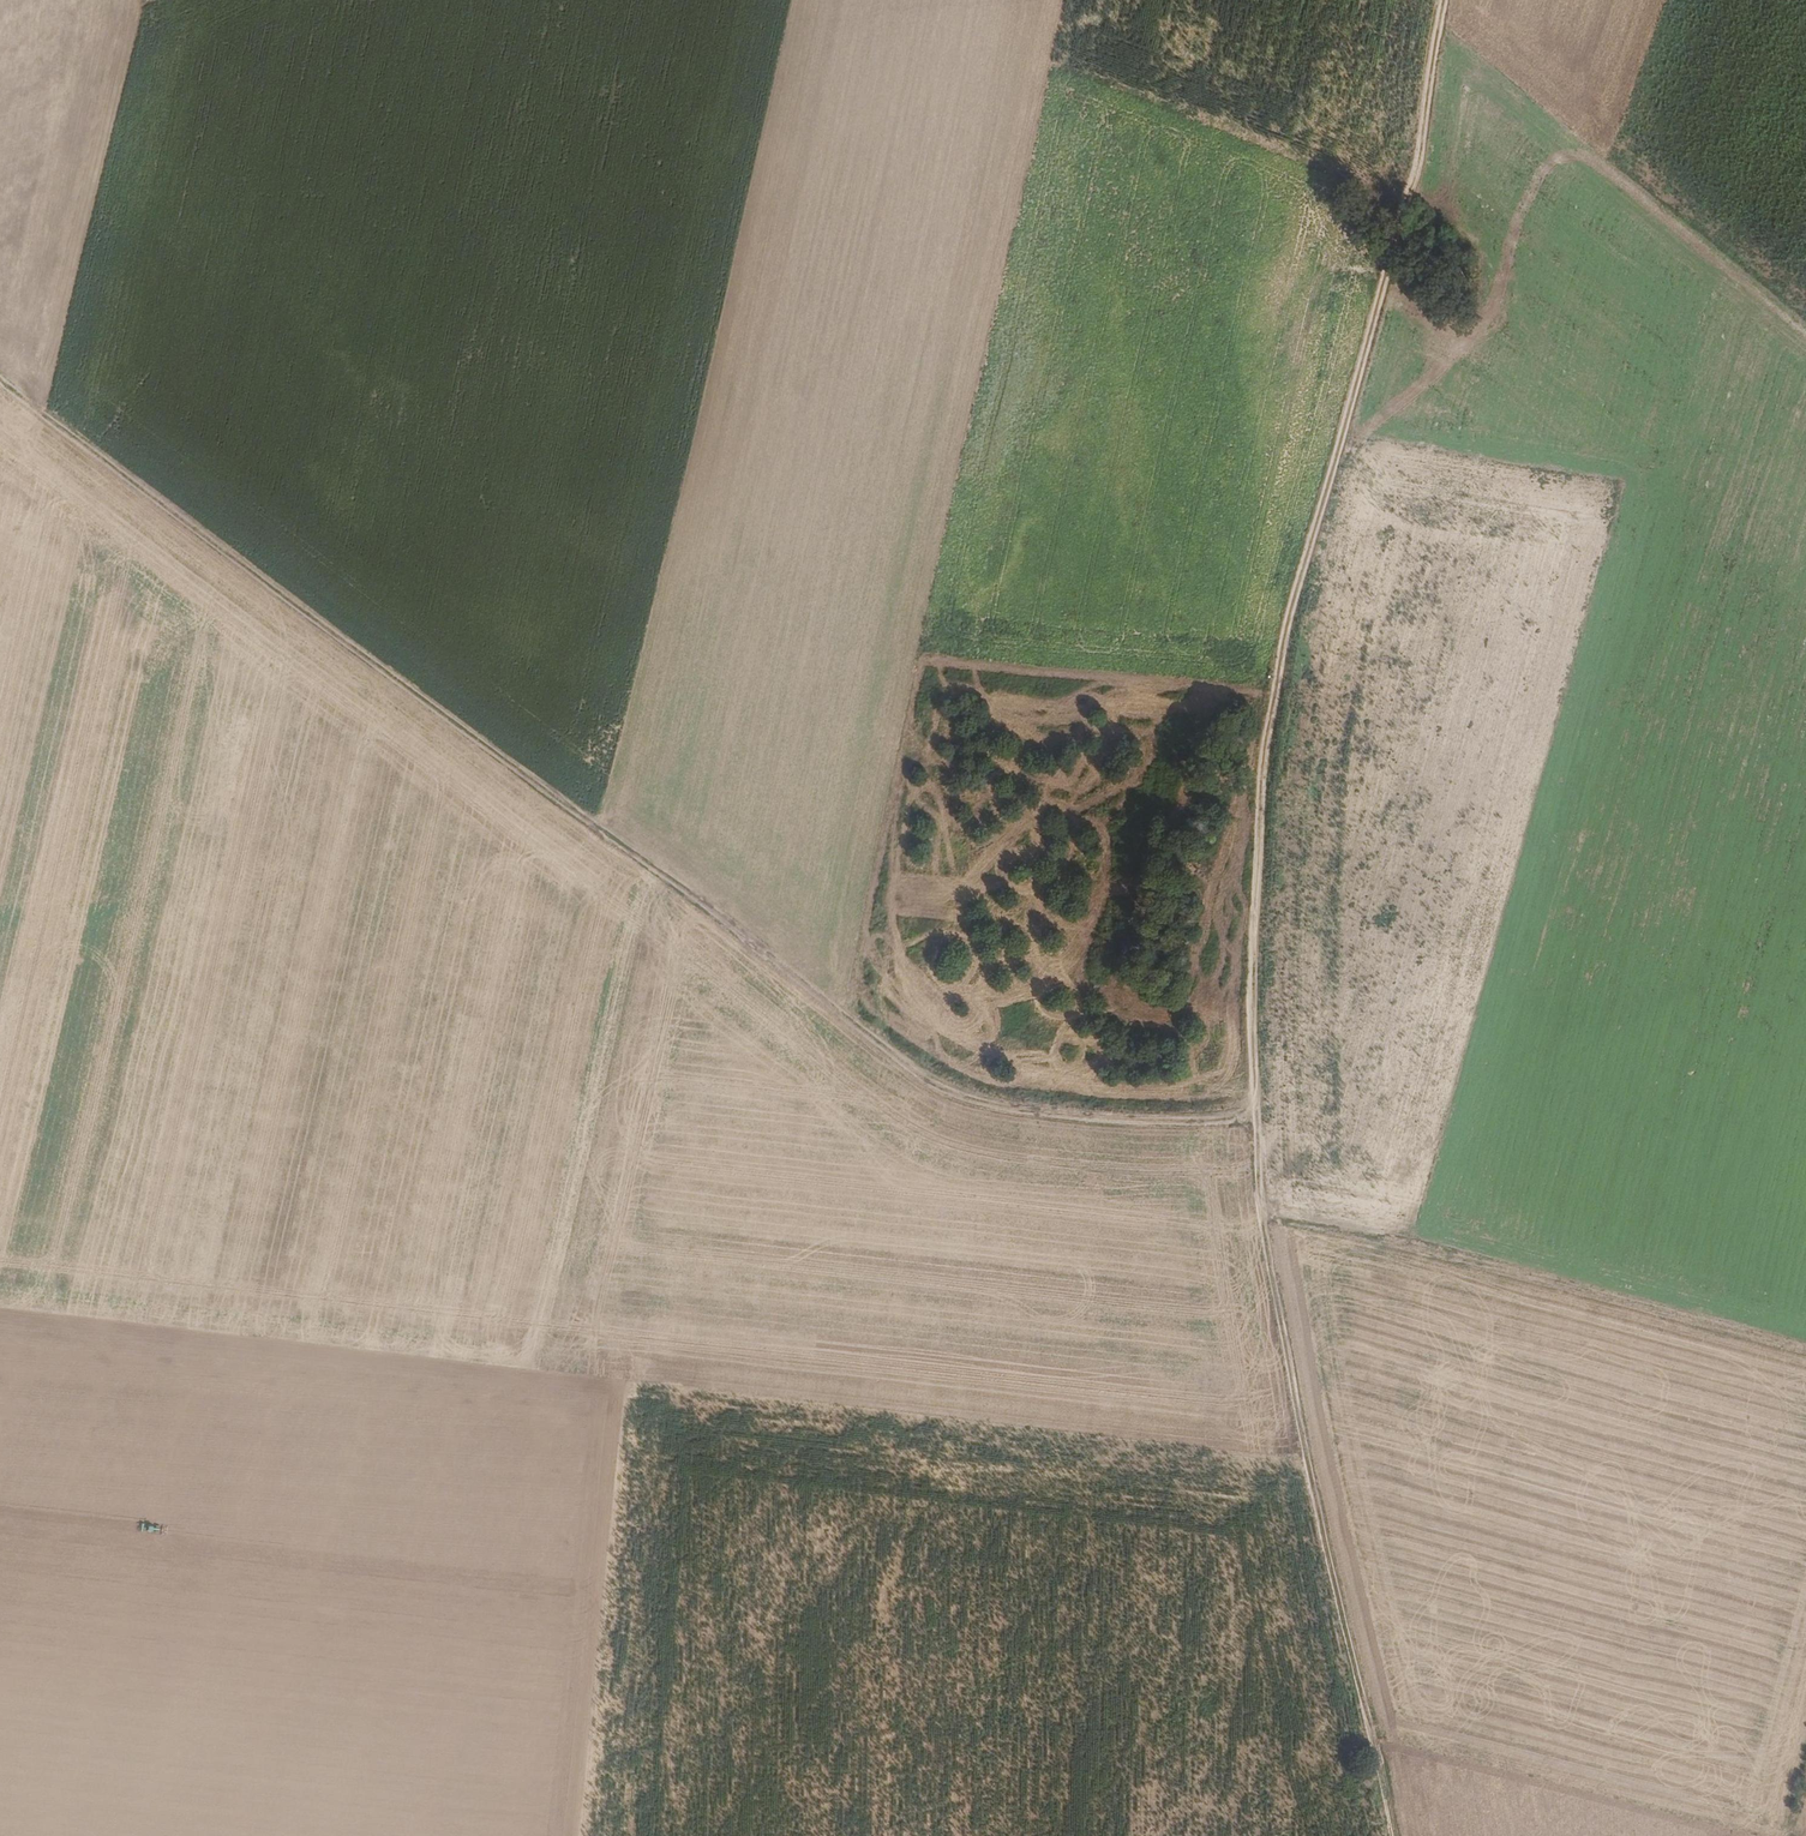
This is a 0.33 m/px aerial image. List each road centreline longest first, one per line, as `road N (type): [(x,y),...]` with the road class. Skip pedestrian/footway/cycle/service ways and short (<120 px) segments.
road 1 (track): [(0,379),(943,1088),(1032,1111),(1197,1121),(1240,1115),(1255,1089)]
road 2 (track): [(1444,0),(1418,166),(1298,584),(1266,739),(1255,1089)]
road 3 (track): [(1255,1089),(1395,1835)]

